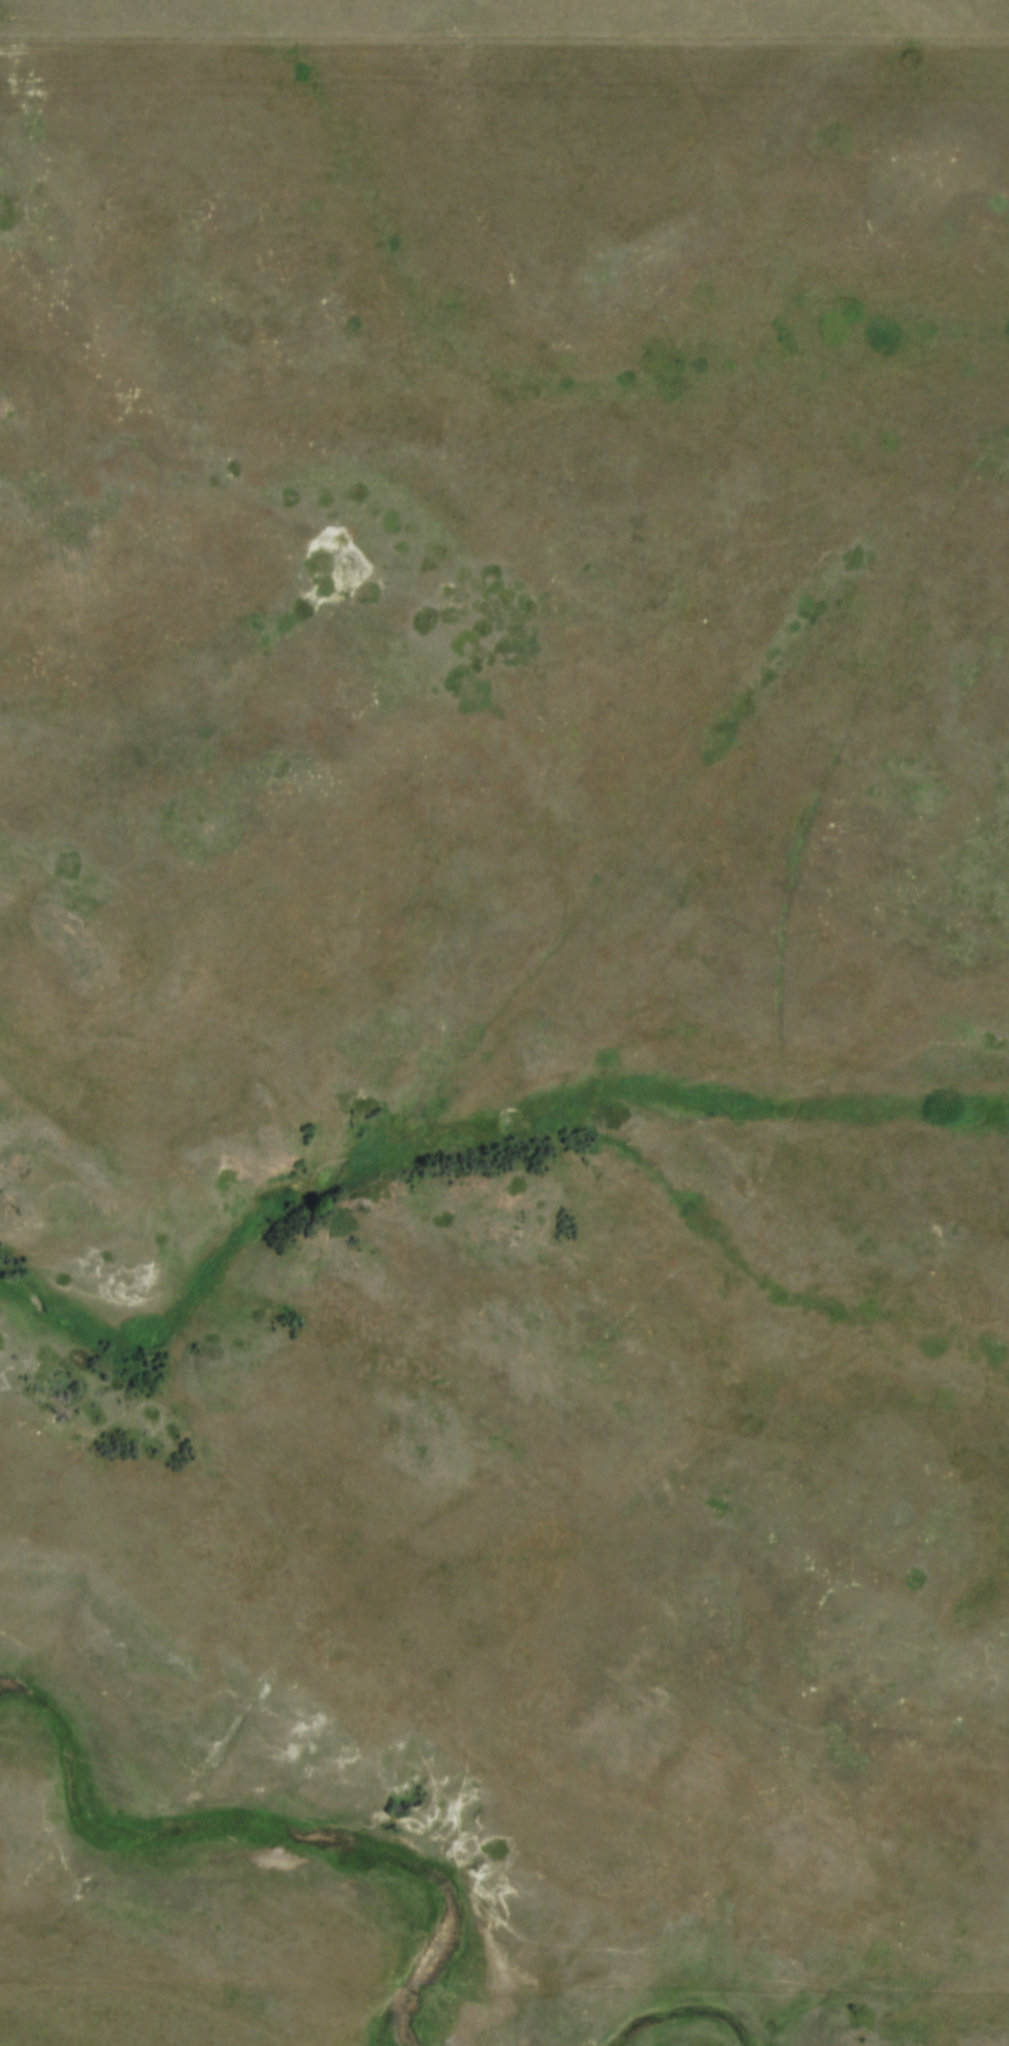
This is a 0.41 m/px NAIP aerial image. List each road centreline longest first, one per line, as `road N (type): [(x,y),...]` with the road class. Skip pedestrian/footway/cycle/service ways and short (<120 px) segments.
road 1 (track): [(0,46),(1008,51)]

